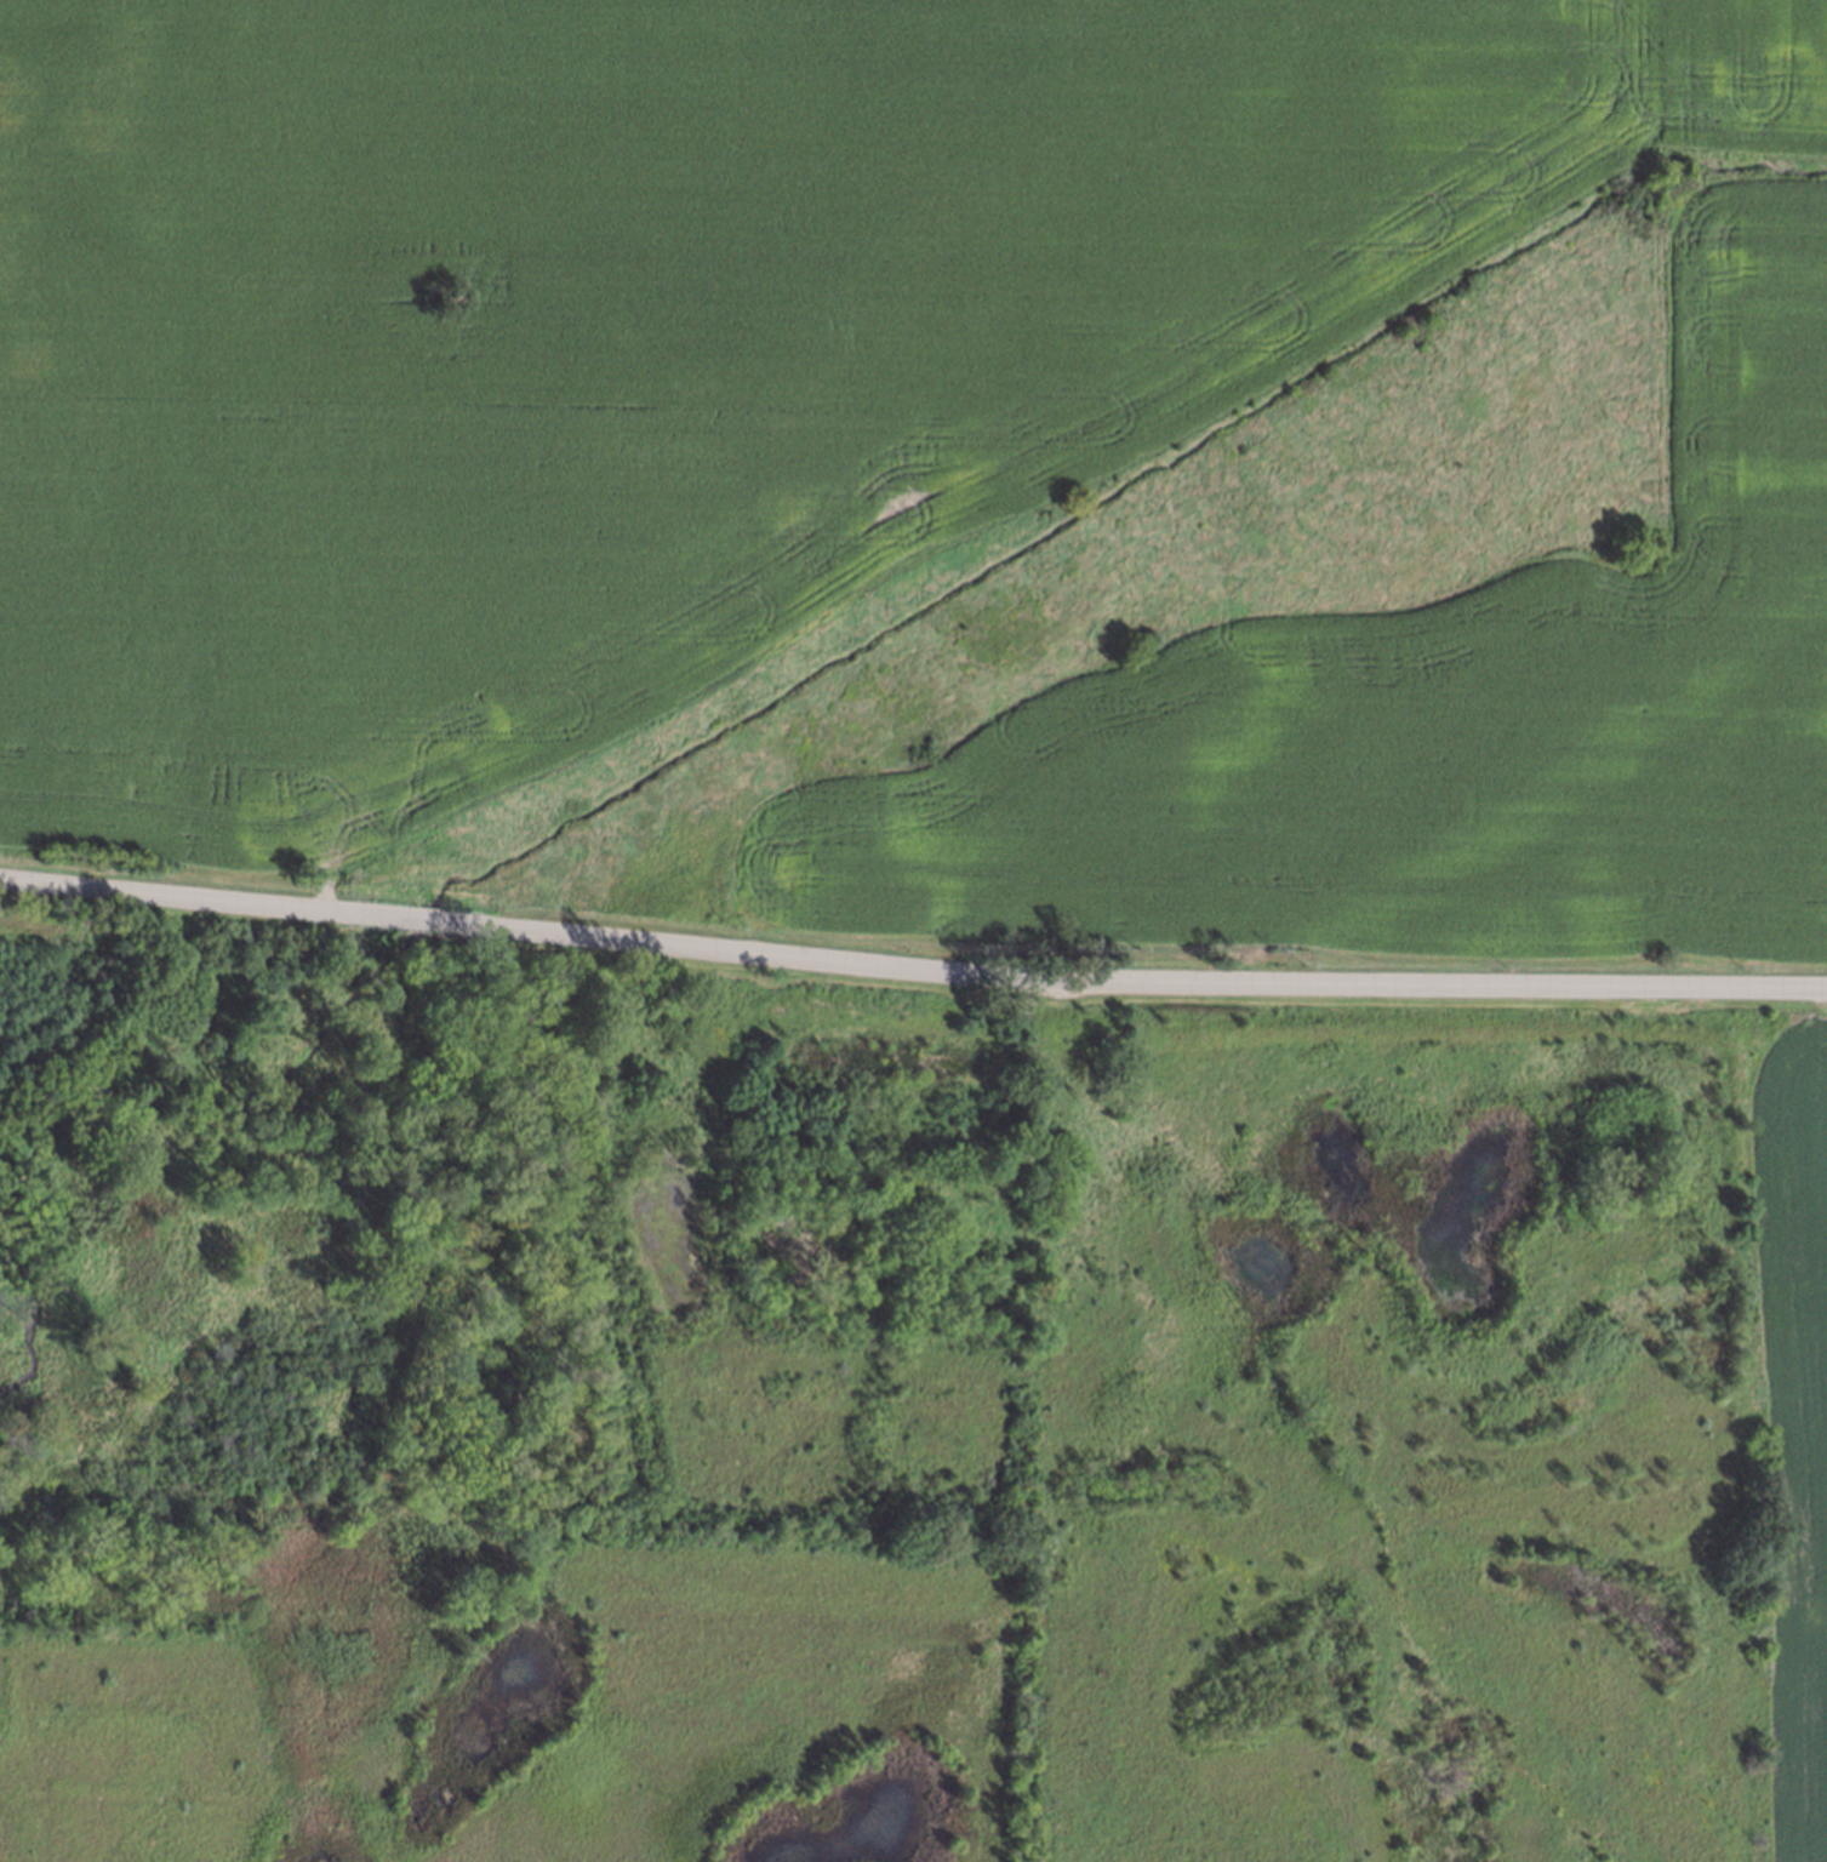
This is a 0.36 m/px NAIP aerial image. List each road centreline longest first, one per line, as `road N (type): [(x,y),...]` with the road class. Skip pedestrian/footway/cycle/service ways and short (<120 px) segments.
road 1 (tertiary): [(433,924),(1045,979),(1826,987)]
road 2 (tertiary): [(0,881),(412,921)]

